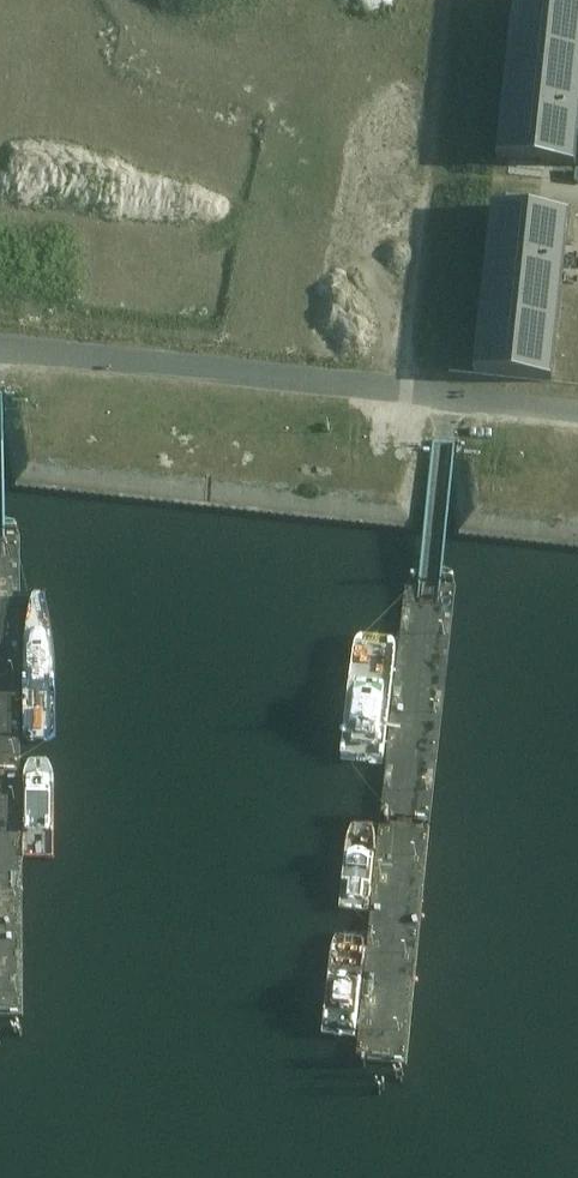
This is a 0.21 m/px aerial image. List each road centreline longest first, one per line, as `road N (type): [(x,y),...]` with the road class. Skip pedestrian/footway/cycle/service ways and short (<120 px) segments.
road 1 (unclassified): [(0,345),(577,408)]

